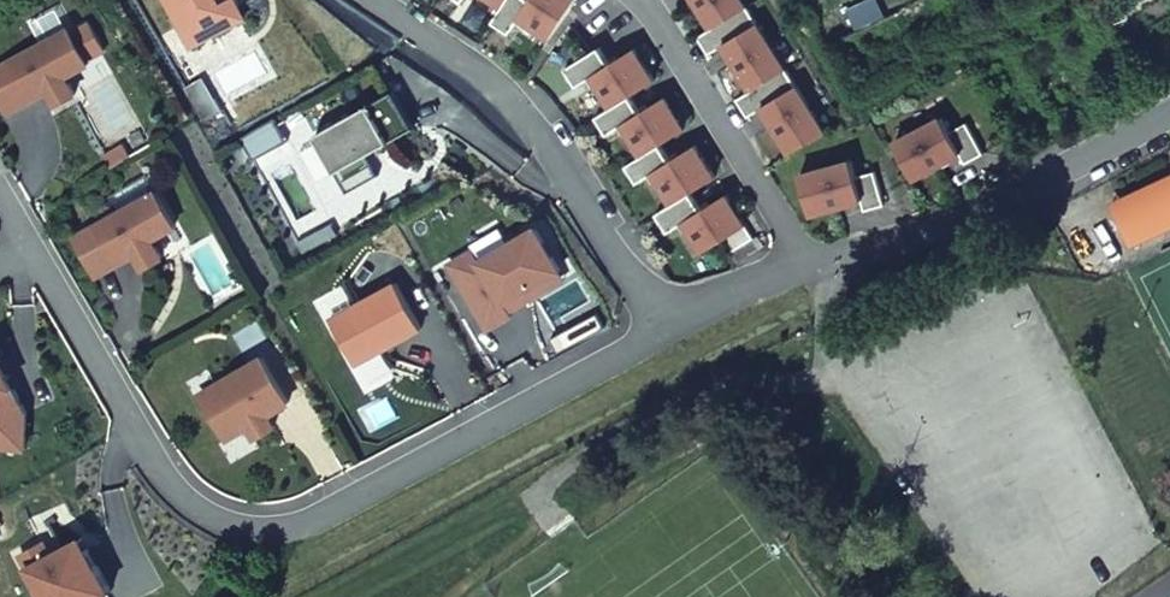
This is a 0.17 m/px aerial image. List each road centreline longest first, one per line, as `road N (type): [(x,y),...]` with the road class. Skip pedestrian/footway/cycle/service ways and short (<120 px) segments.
road 1 (residential): [(316,521),(263,532),(220,520),(177,488),(7,194)]
road 2 (residential): [(664,328),(521,113),(375,0)]
road 3 (residential): [(316,521),(664,328)]
road 4 (residential): [(808,261),(921,232),(1022,191),(1169,115)]
road 5 (residential): [(641,0),(808,261)]
road 6 (residential): [(664,328),(808,261)]

